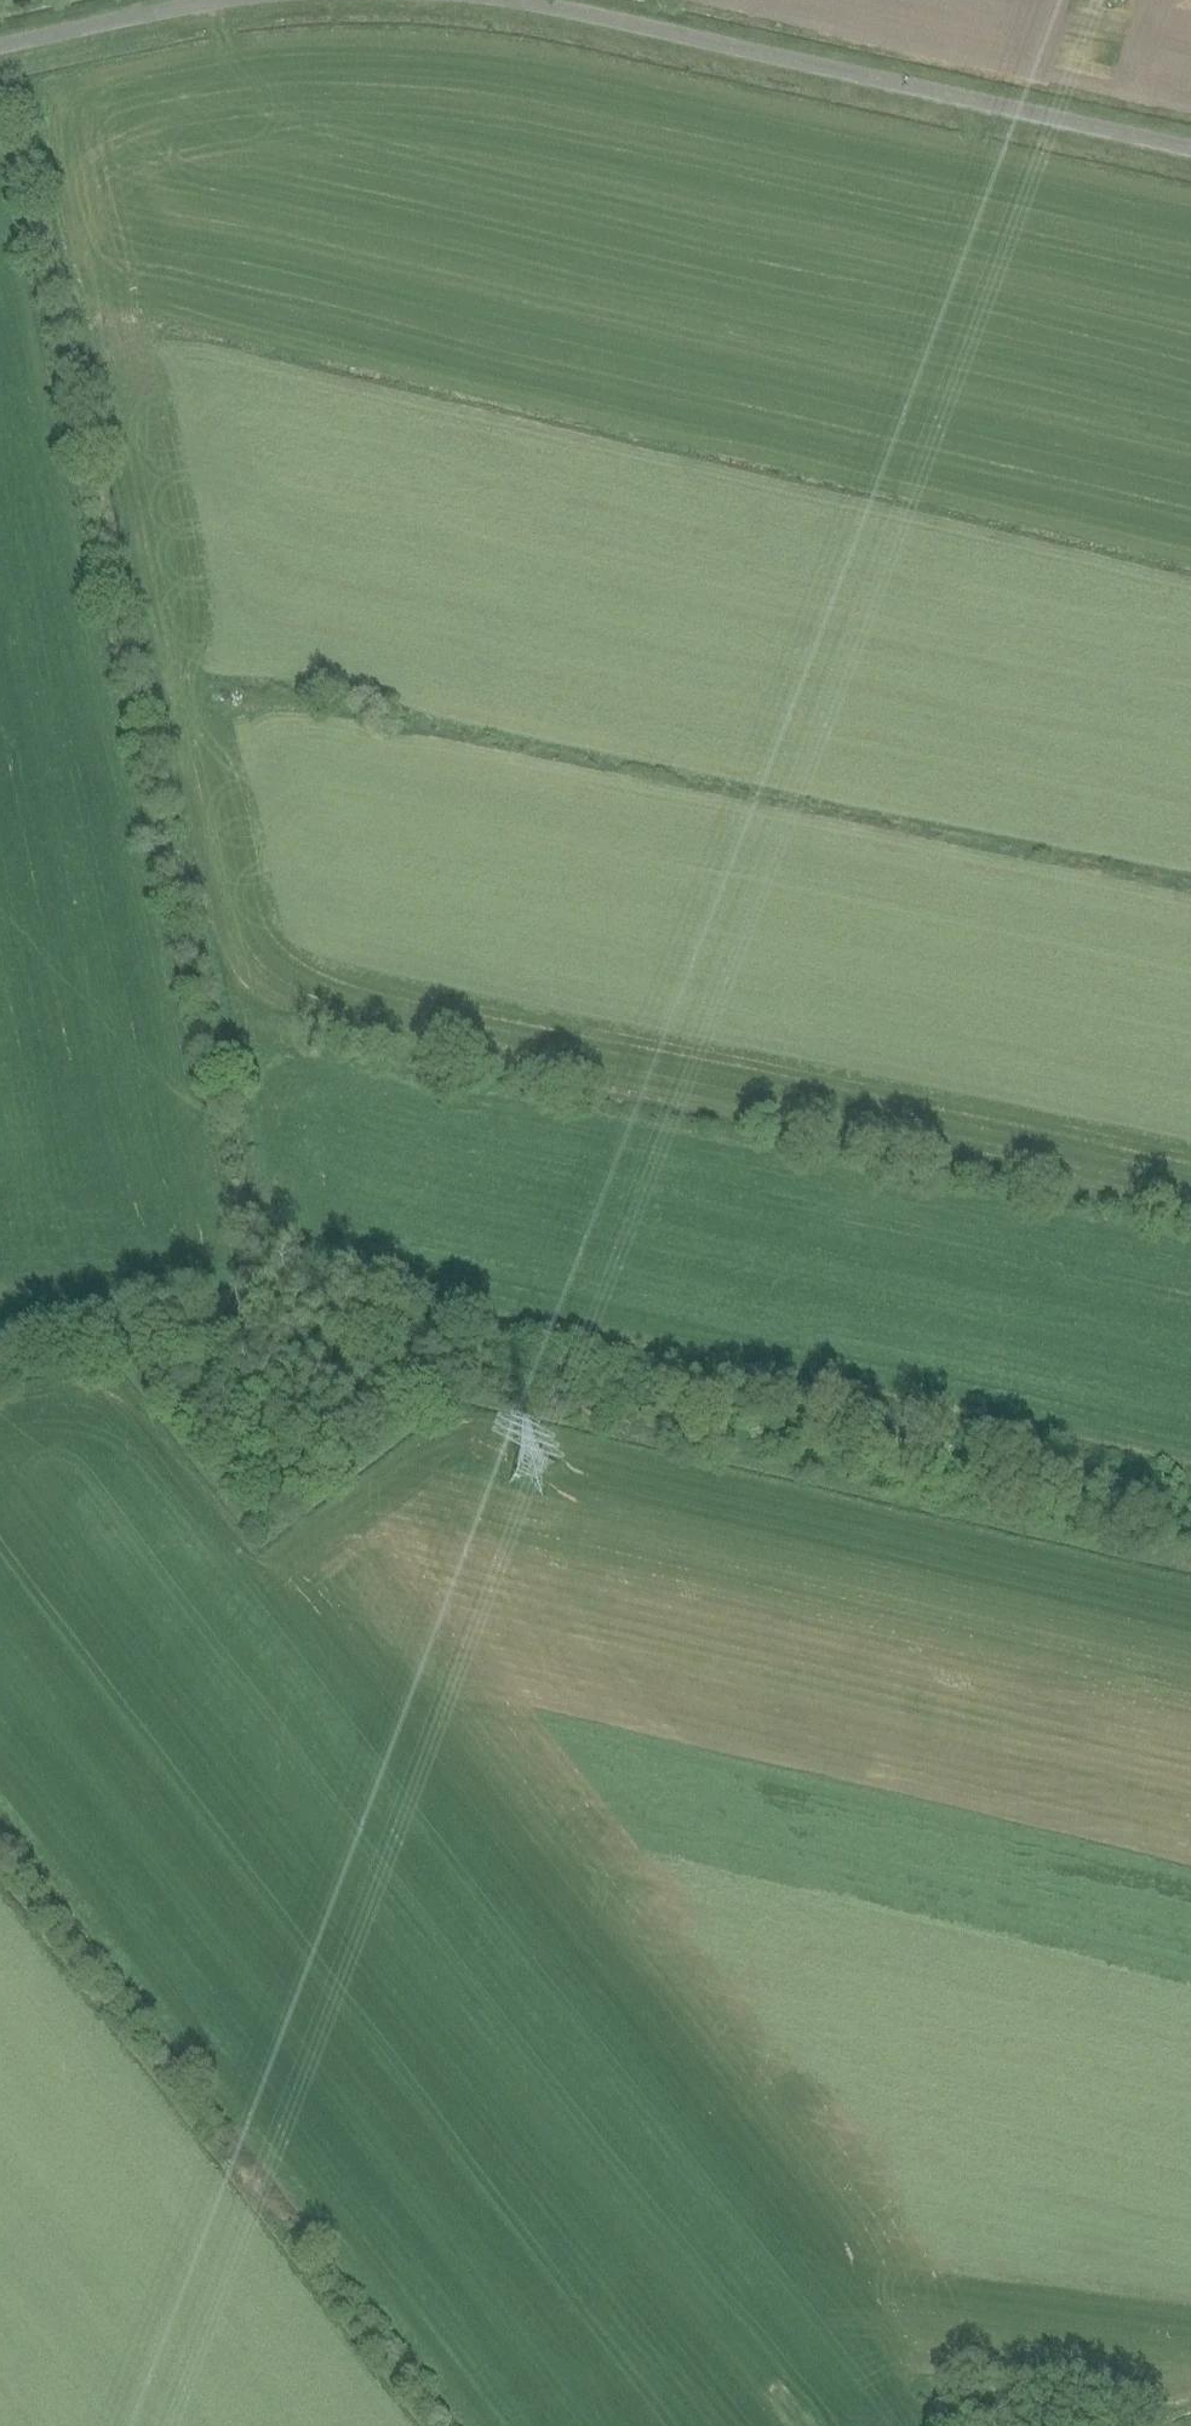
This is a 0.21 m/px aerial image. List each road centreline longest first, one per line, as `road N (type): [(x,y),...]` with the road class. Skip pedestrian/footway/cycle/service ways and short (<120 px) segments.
road 1 (unclassified): [(510,0),(1190,148)]
road 2 (unclassified): [(0,45),(216,0)]

